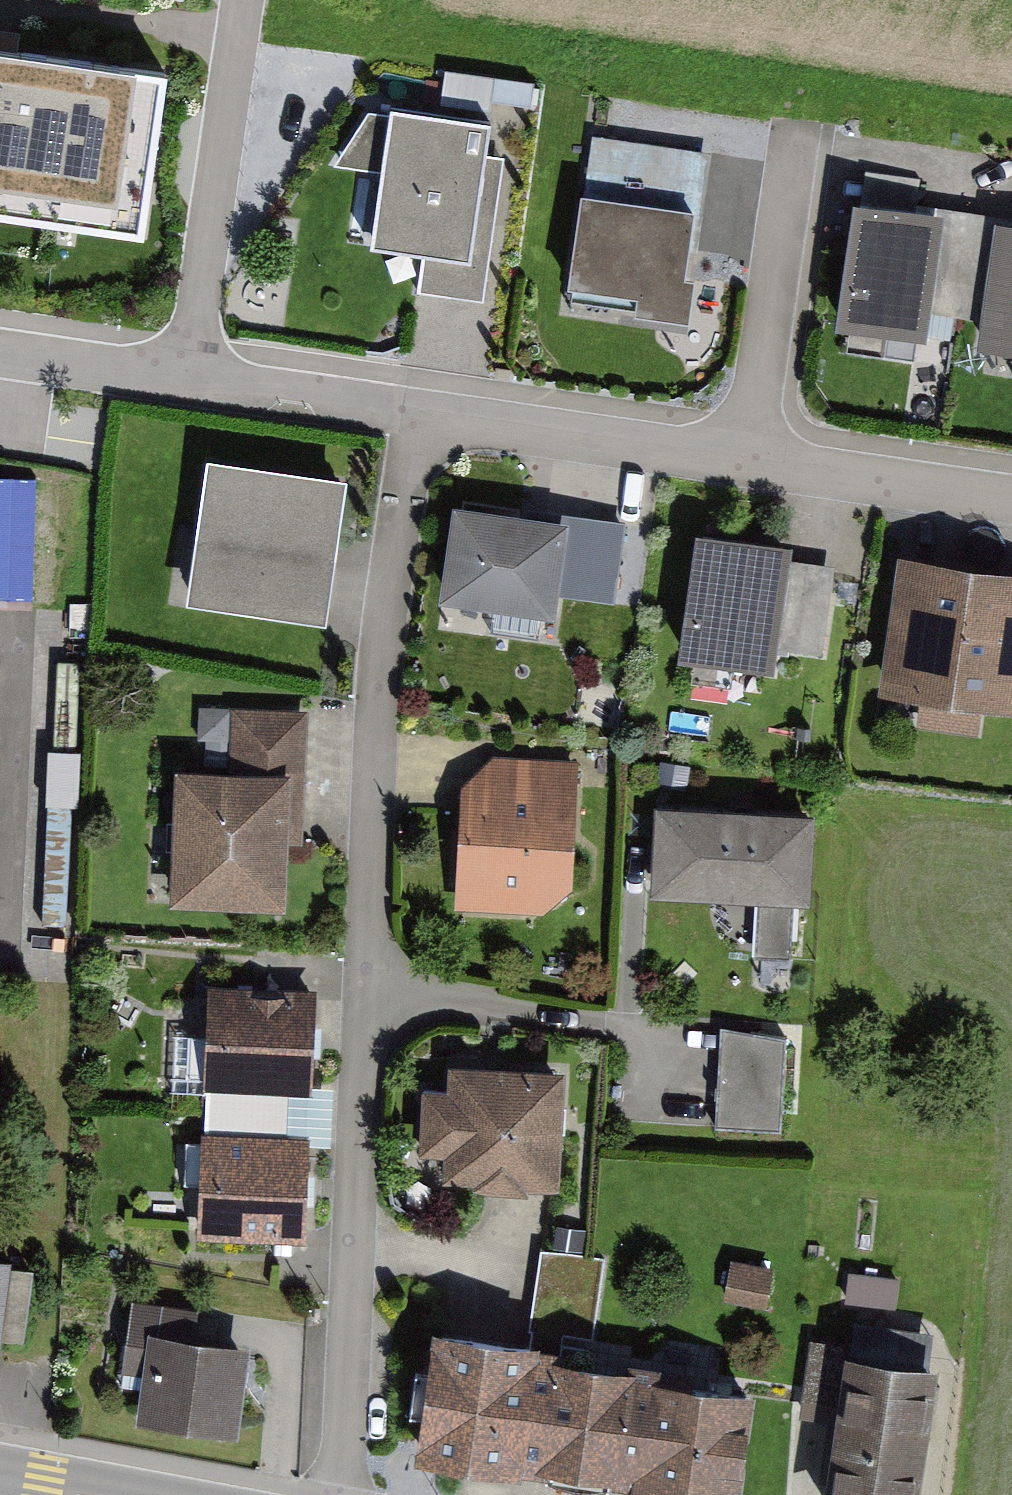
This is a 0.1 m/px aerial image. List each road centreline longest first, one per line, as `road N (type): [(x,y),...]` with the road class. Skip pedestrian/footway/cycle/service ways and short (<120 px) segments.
road 1 (residential): [(343,1494),(376,690),(418,410)]
road 2 (residential): [(185,376),(241,0)]
road 3 (residential): [(747,459),(418,410)]
road 4 (residential): [(747,459),(794,147)]
road 5 (residential): [(1011,498),(747,459)]
road 6 (residential): [(418,410),(185,376)]
road 7 (residential): [(185,376),(0,350)]

